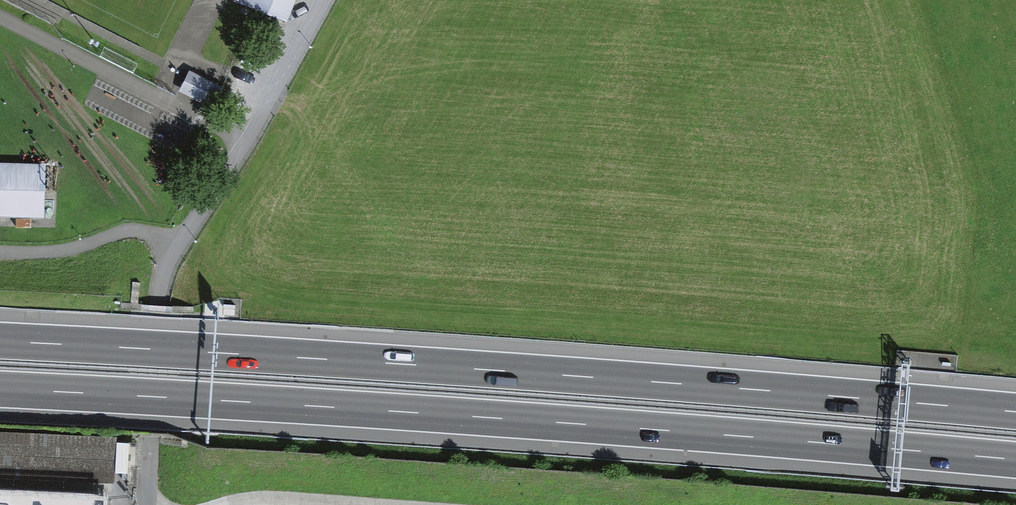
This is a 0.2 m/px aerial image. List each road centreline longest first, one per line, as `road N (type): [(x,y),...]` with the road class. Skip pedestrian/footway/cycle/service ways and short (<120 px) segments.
road 1 (motorway): [(0,389),(1015,458)]
road 2 (motorway): [(1015,411),(0,343)]

